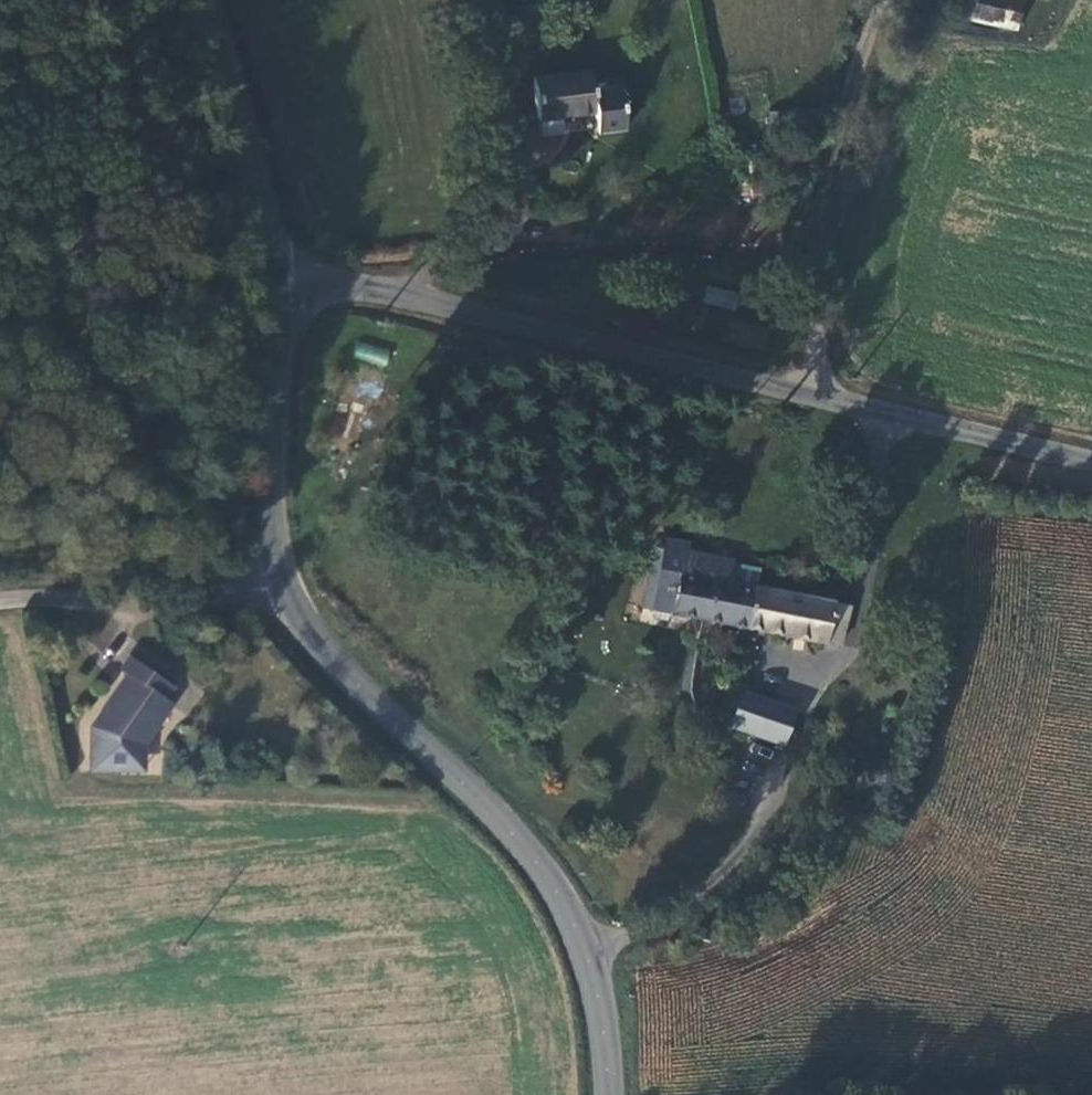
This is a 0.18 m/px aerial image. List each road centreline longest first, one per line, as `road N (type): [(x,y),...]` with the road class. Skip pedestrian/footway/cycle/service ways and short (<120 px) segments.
road 1 (tertiary): [(274,284),(398,293),(822,398)]
road 2 (tertiary): [(277,579),(358,681),(558,889),(594,961)]
road 3 (unclassified): [(822,398),(808,257),(876,0)]
road 4 (tertiary): [(274,284),(280,353),(267,500),(277,579)]
road 5 (tertiary): [(218,0),(274,284)]
road 6 (residential): [(0,597),(64,584),(245,587),(277,579)]
road 7 (tertiary): [(822,398),(1091,462)]
road 8 (unclassified): [(594,961),(652,939),(818,836)]
road 9 (tertiary): [(594,961),(609,1094)]

